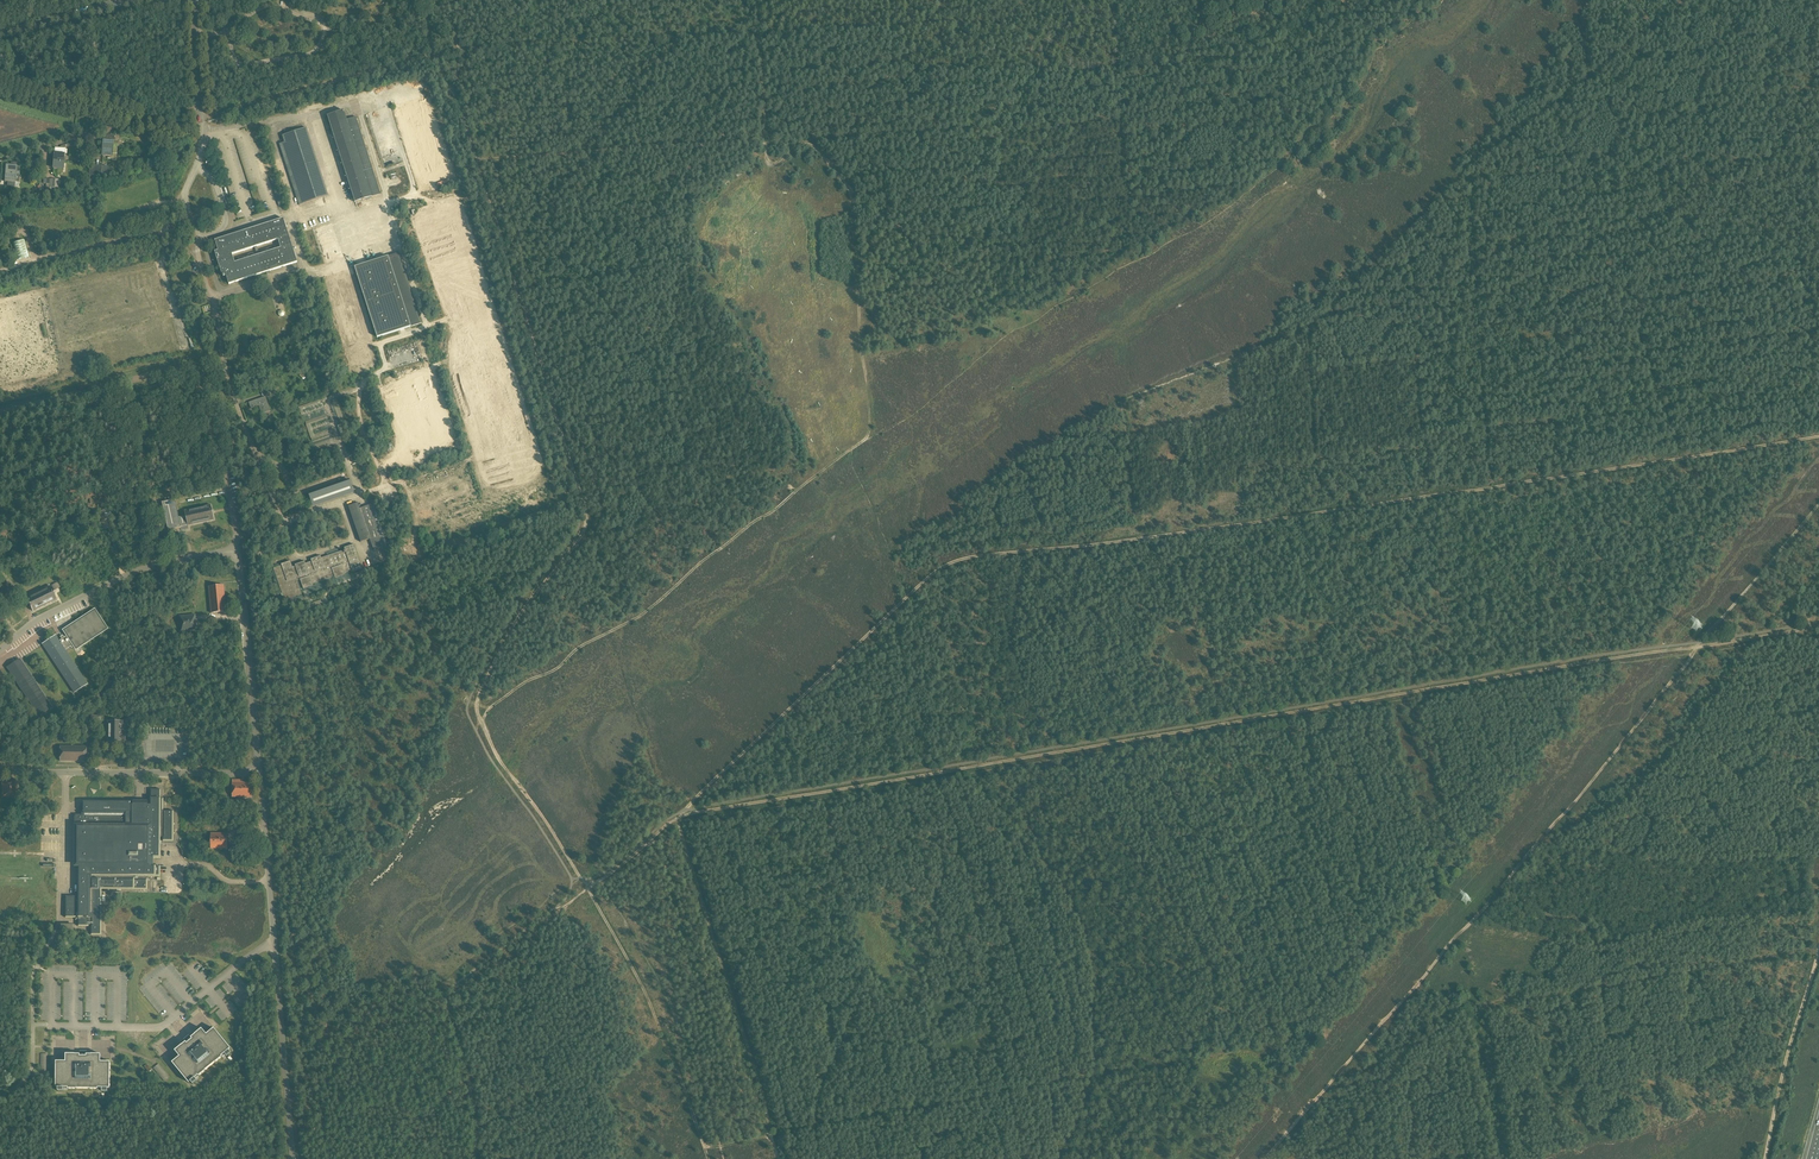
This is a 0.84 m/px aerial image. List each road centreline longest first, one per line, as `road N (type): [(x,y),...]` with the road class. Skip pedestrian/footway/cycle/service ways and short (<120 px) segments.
road 1 (track): [(677,819),(927,577),(957,560),(1818,436)]
road 2 (track): [(677,819),(1818,626)]
road 3 (track): [(767,141),(769,165),(812,146),(852,192),(871,434),(653,606),(518,687),(480,722)]
road 4 (track): [(1264,1158),(1579,797),(1697,643),(1818,503)]
road 5 (track): [(476,160),(586,523),(508,635),(477,699),(480,722)]
road 6 (track): [(767,141),(754,35),(464,48)]
road 7 (track): [(431,1158),(398,1019),(578,875)]
road 8 (track): [(770,1135),(677,819)]
road 9 (track): [(588,889),(644,989),(708,1158)]
road 10 (track): [(476,160),(767,141)]
road 11 (track): [(200,119),(435,55)]
road 12 (track): [(1818,950),(1765,1158)]
road 13 (track): [(185,196),(166,230),(0,270)]
road 14 (residential): [(0,159),(199,107)]
road 15 (track): [(480,722),(588,889)]
road 16 (track): [(447,1000),(588,889)]
road 17 (track): [(0,83),(134,124)]
road 18 (primary): [(0,33),(129,0)]
road 19 (unclassified): [(219,197),(224,226),(199,232),(185,196),(198,165)]

